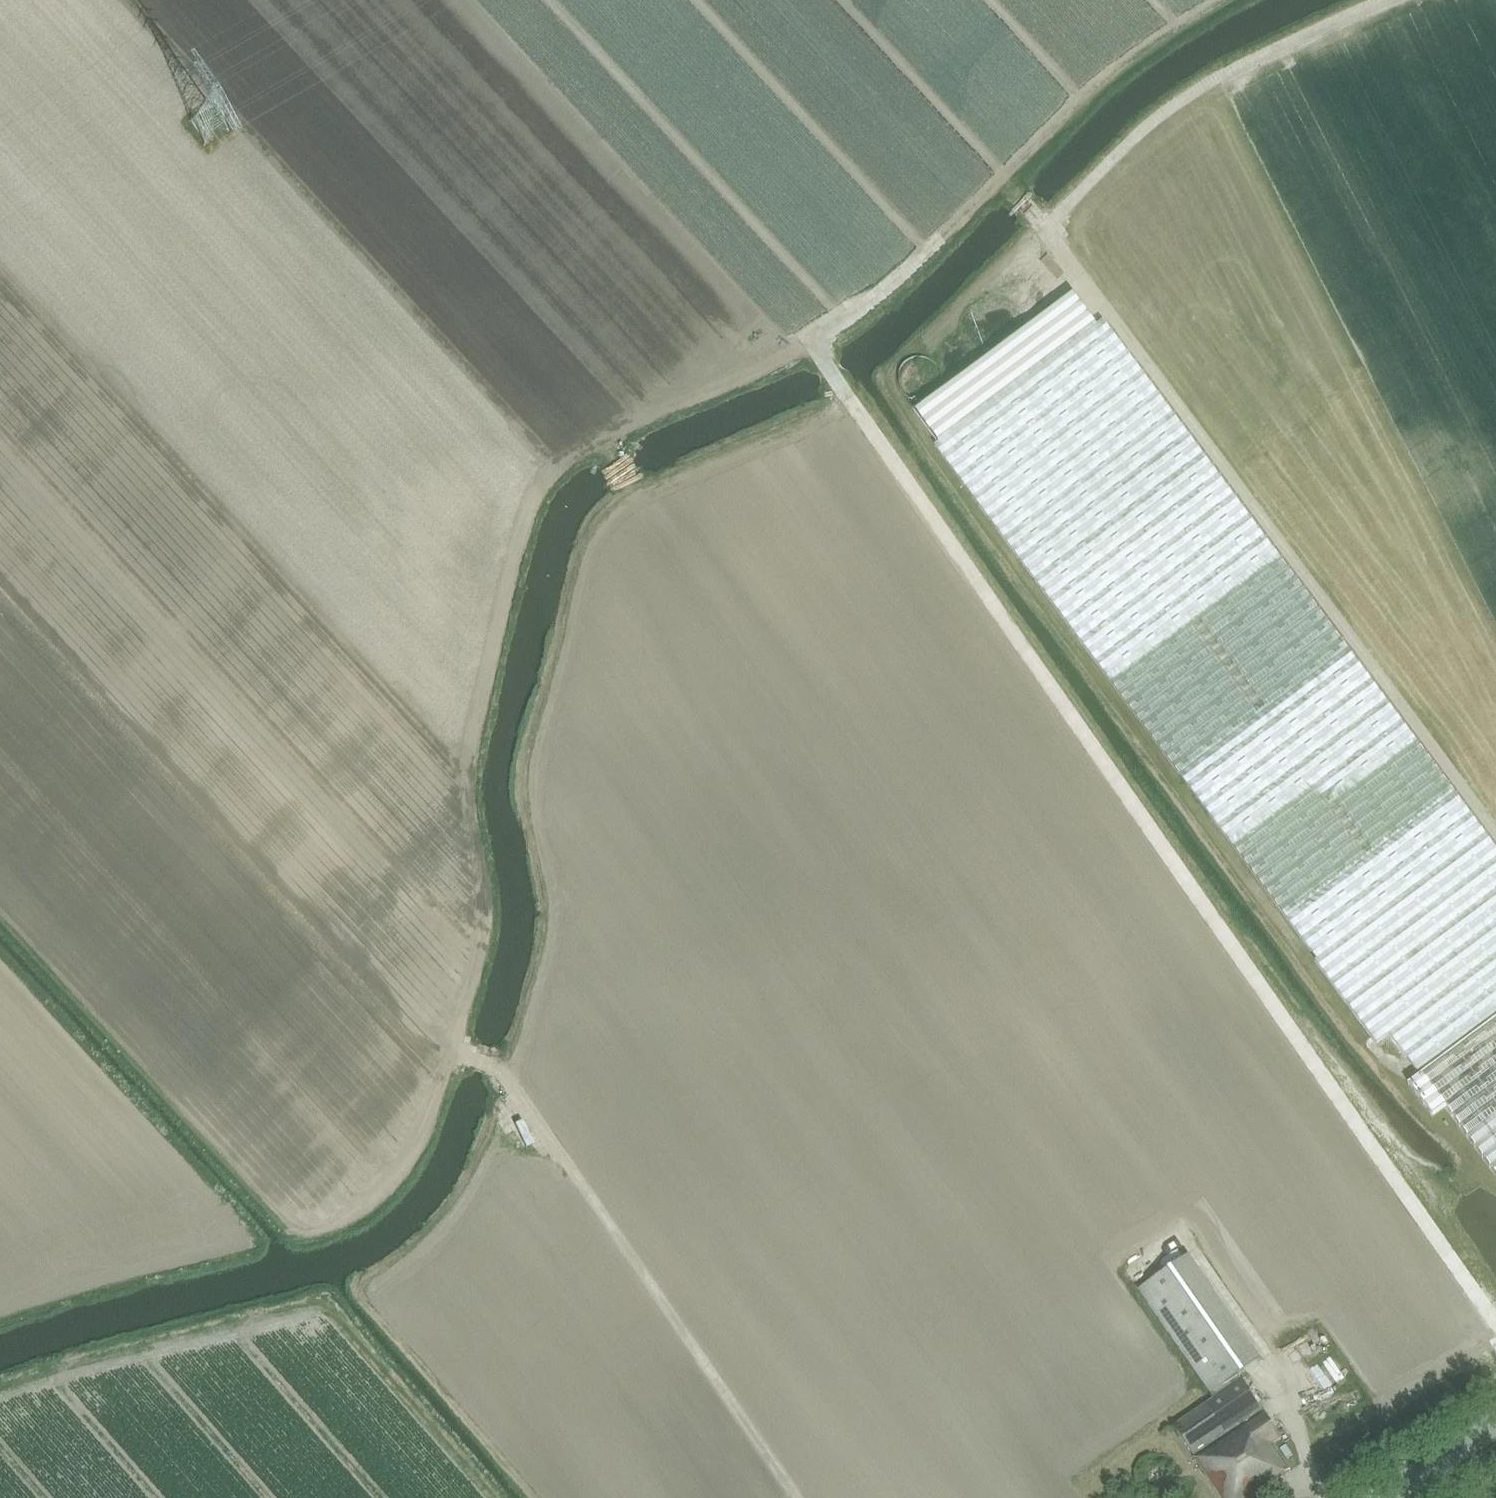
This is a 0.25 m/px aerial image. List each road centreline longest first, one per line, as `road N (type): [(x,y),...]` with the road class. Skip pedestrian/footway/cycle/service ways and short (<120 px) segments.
road 1 (track): [(507,1074),(799,1497)]
road 2 (track): [(451,1048),(507,1074),(499,1137),(458,1203)]
road 3 (tertiary): [(1381,1497),(1495,1424)]
road 4 (track): [(486,931),(451,1048)]

